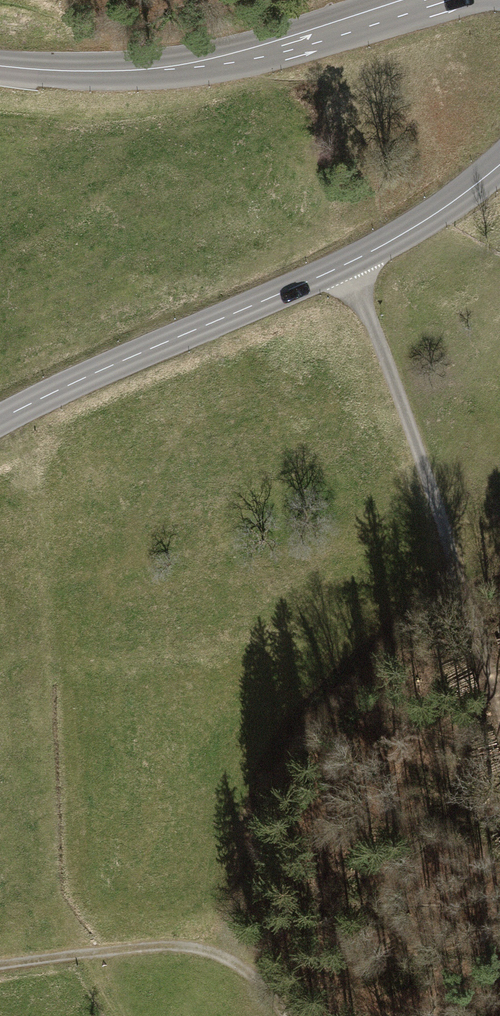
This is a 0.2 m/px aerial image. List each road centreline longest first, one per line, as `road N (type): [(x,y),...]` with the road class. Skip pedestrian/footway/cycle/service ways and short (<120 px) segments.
road 1 (secondary): [(499,163),(447,208),(349,265),(0,421)]
road 2 (track): [(499,709),(349,265)]
road 3 (secondary): [(0,68),(178,68),(424,0)]
road 4 (track): [(293,1015),(267,982),(196,947),(0,966)]

